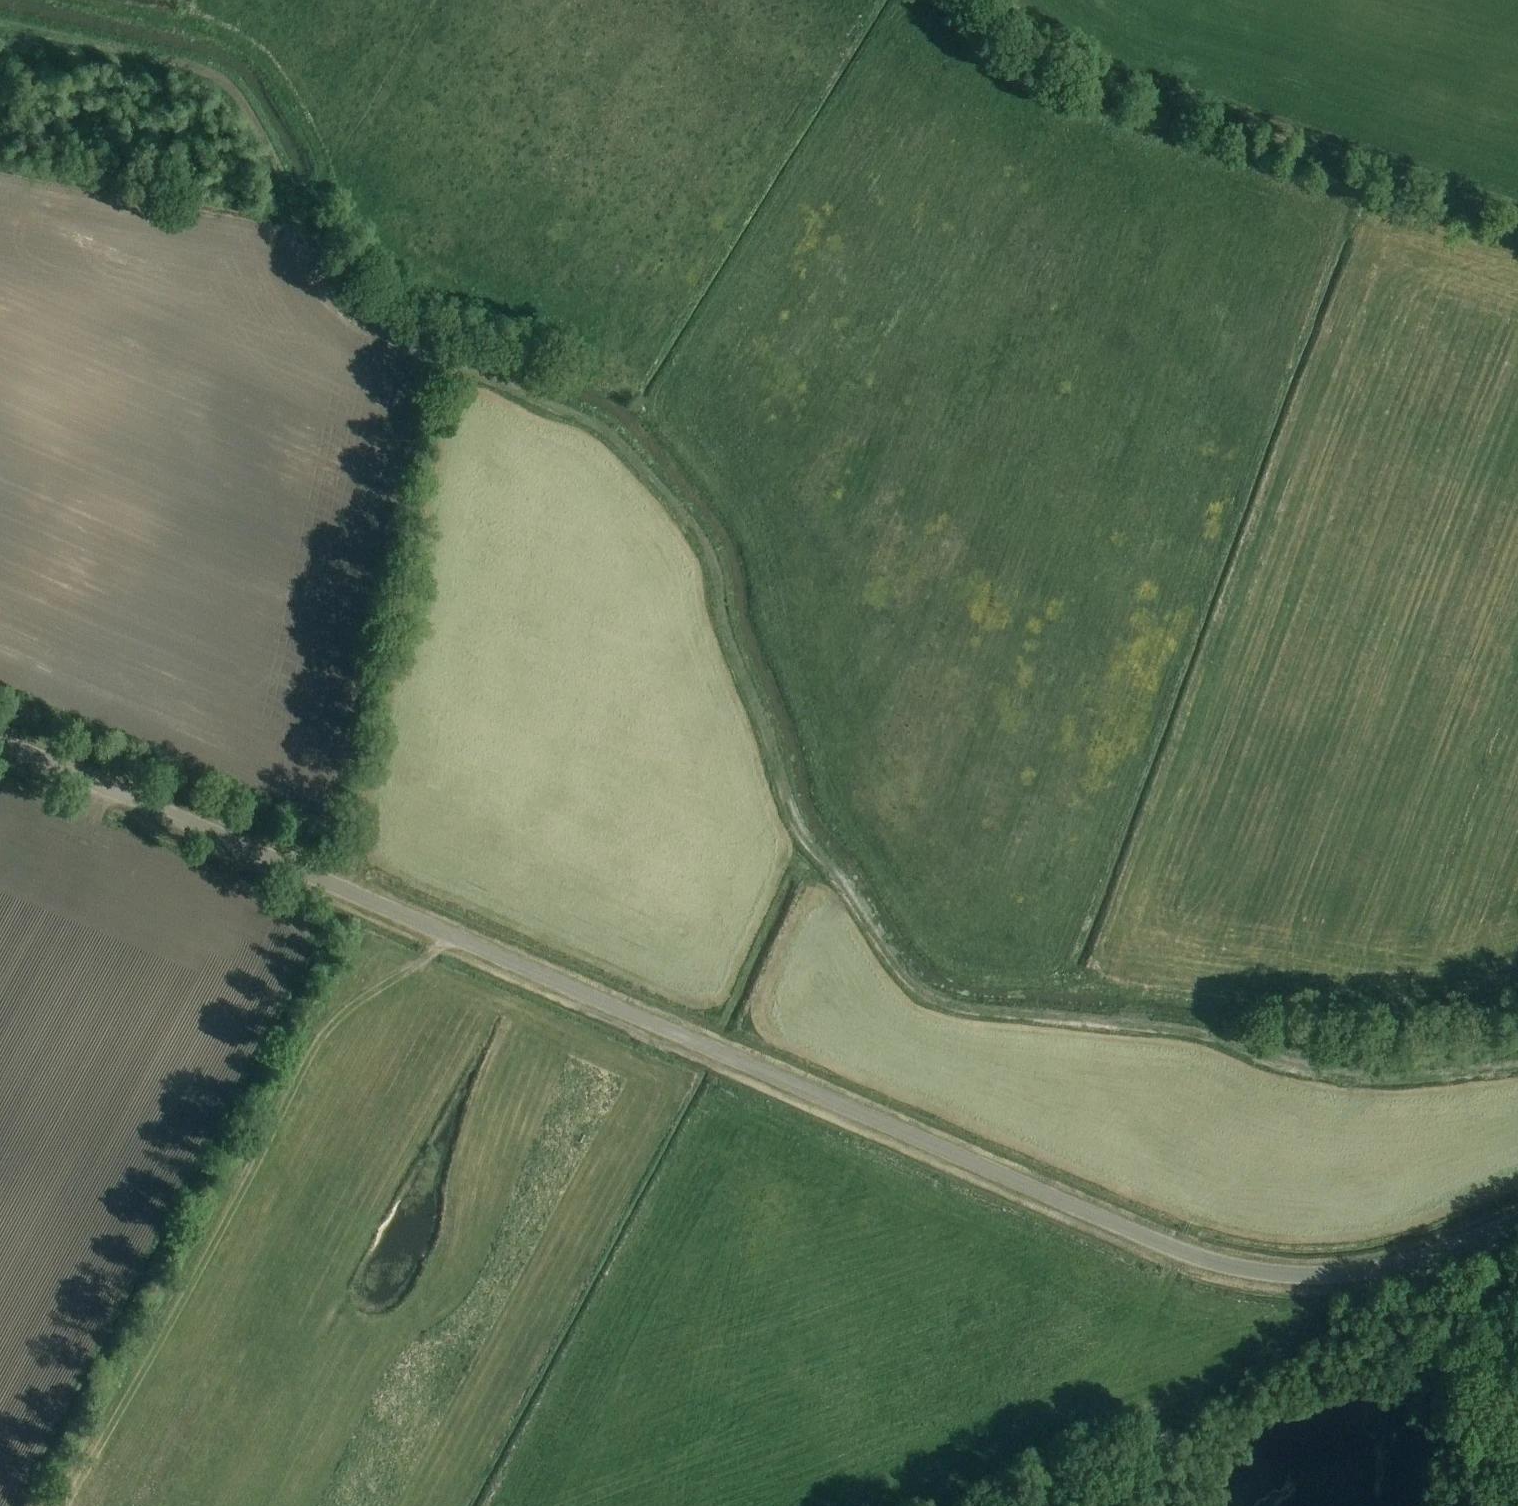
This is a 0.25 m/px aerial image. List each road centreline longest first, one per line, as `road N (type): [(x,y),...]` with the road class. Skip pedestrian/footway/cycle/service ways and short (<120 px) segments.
road 1 (unclassified): [(1517,1219),(1410,1263),(1325,1275),(1247,1268),(1169,1245),(0,740)]
road 2 (track): [(1517,215),(1130,81),(1013,0)]

